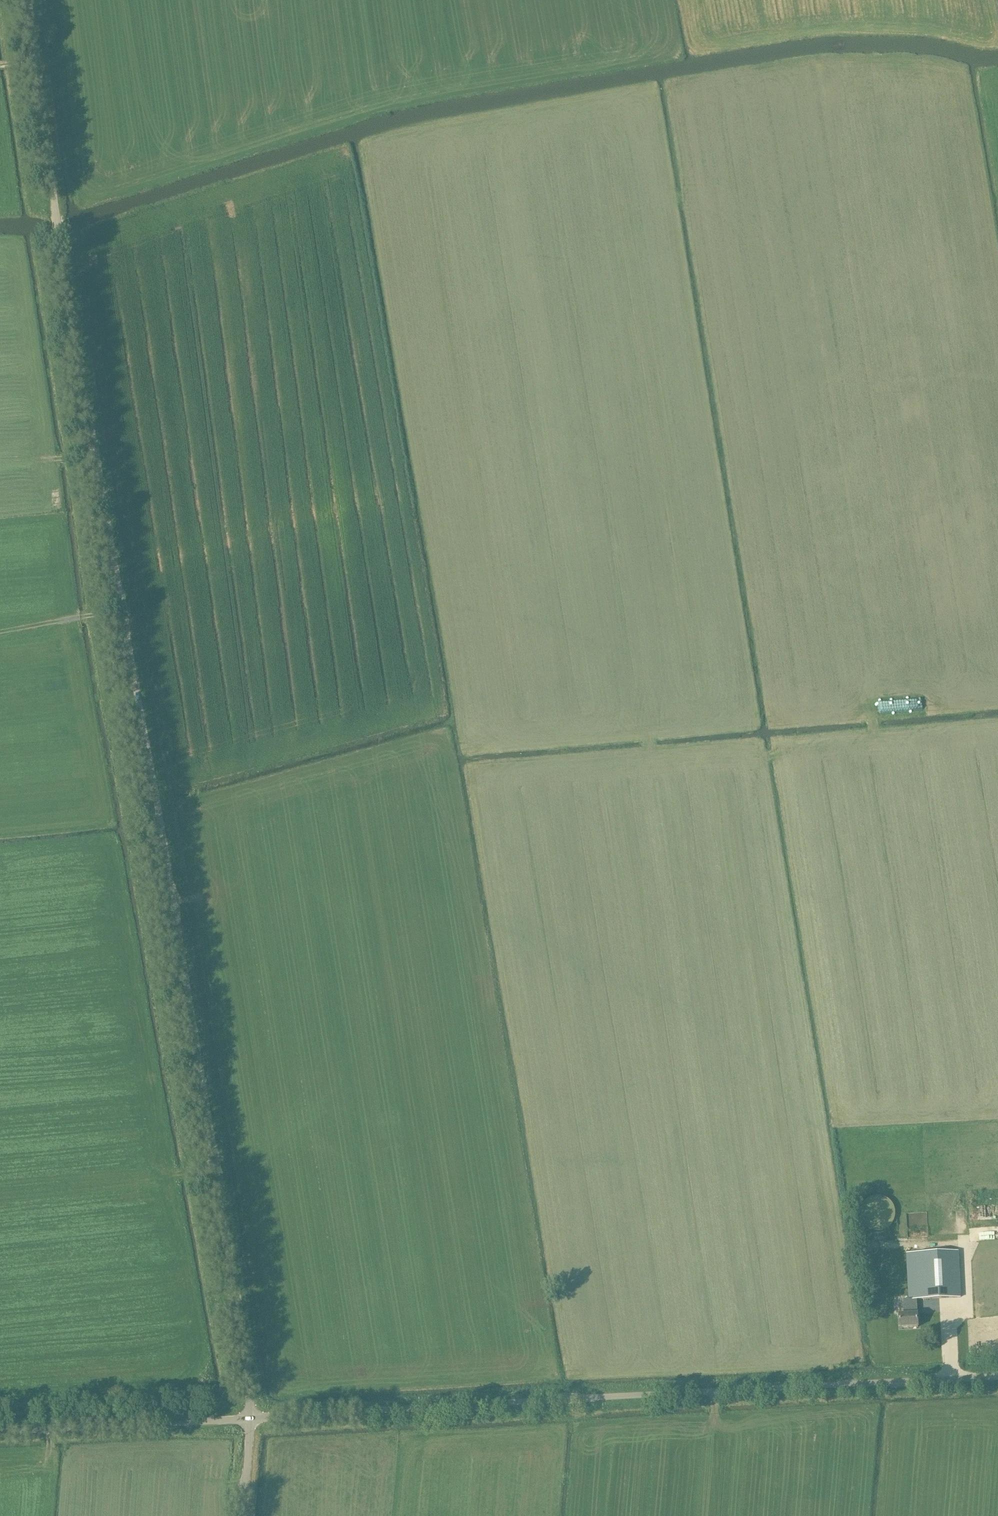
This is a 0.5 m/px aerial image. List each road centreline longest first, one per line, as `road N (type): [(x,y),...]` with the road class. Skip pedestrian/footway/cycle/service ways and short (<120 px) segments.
road 1 (unclassified): [(251,1419),(243,1330),(63,263),(28,0)]
road 2 (unclassified): [(997,1377),(251,1419)]
road 3 (unclassified): [(0,1432),(251,1419)]

